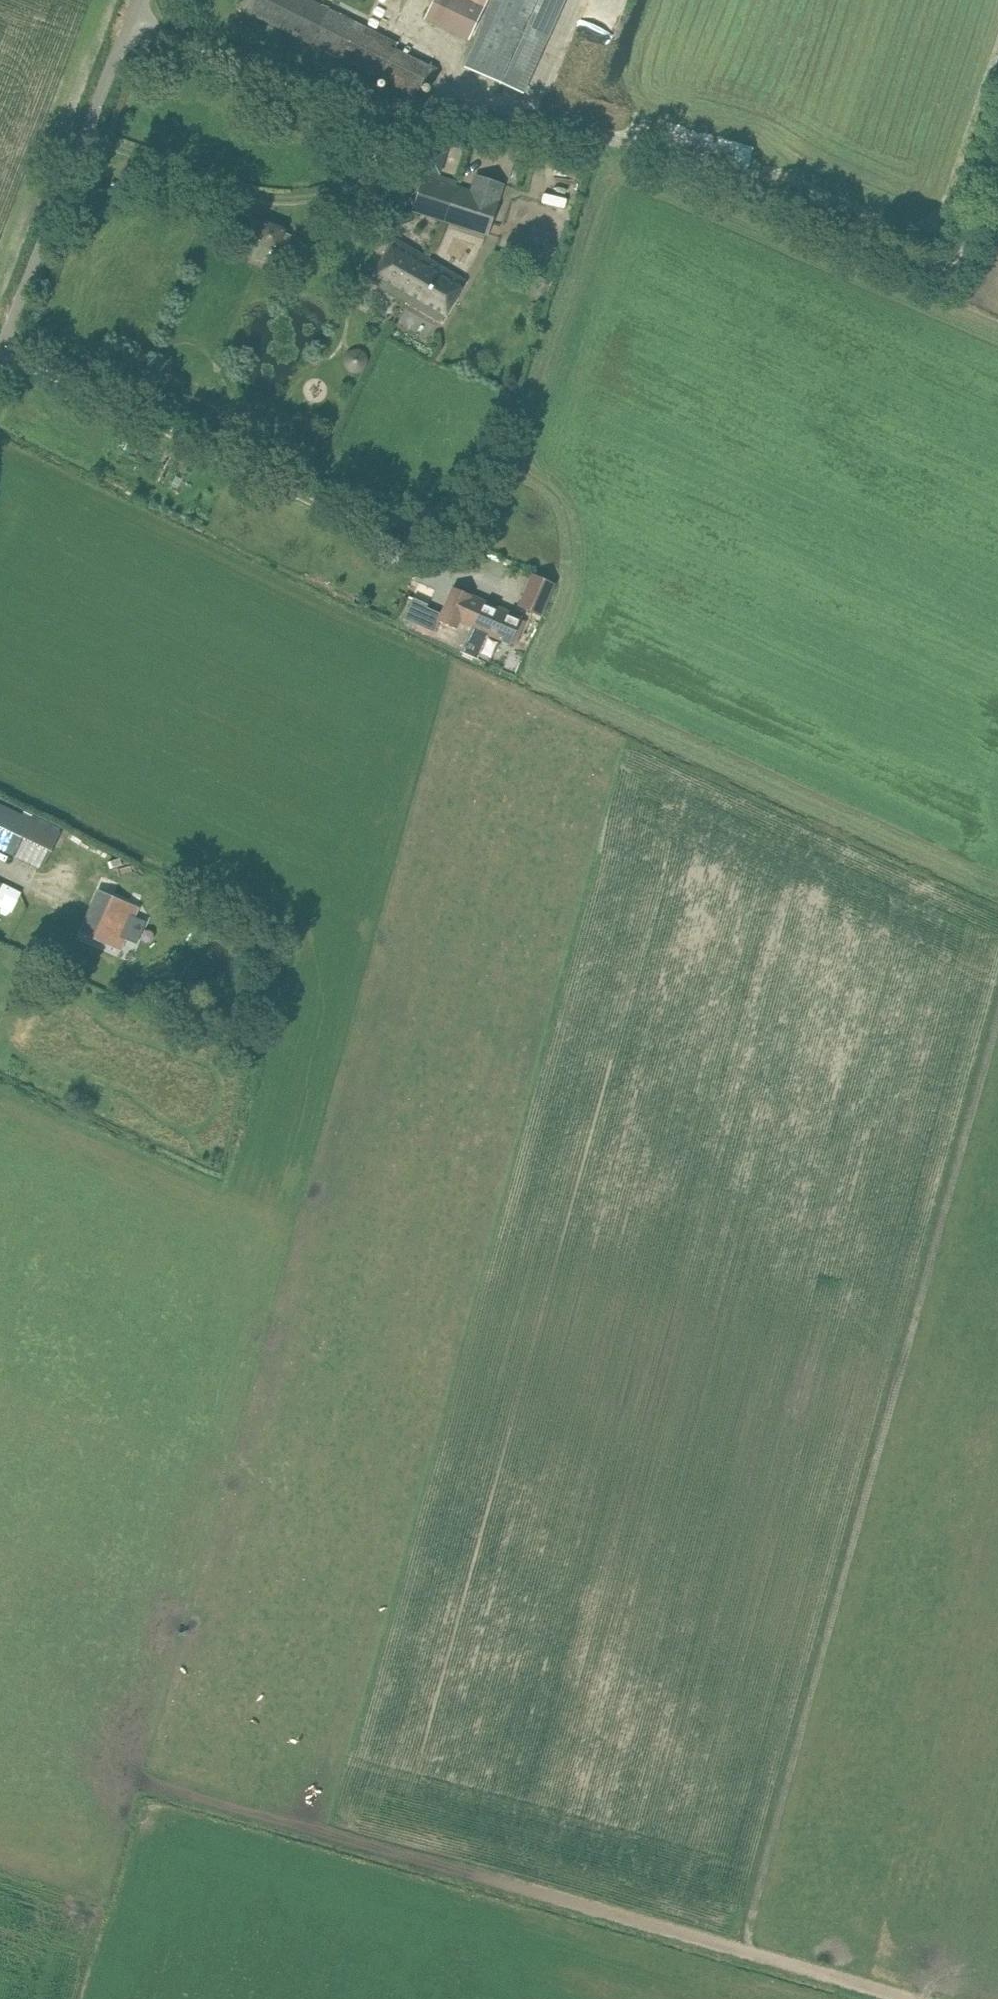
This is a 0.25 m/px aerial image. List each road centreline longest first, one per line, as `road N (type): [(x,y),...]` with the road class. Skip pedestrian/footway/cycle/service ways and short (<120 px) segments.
road 1 (unclassified): [(0,353),(138,0)]

